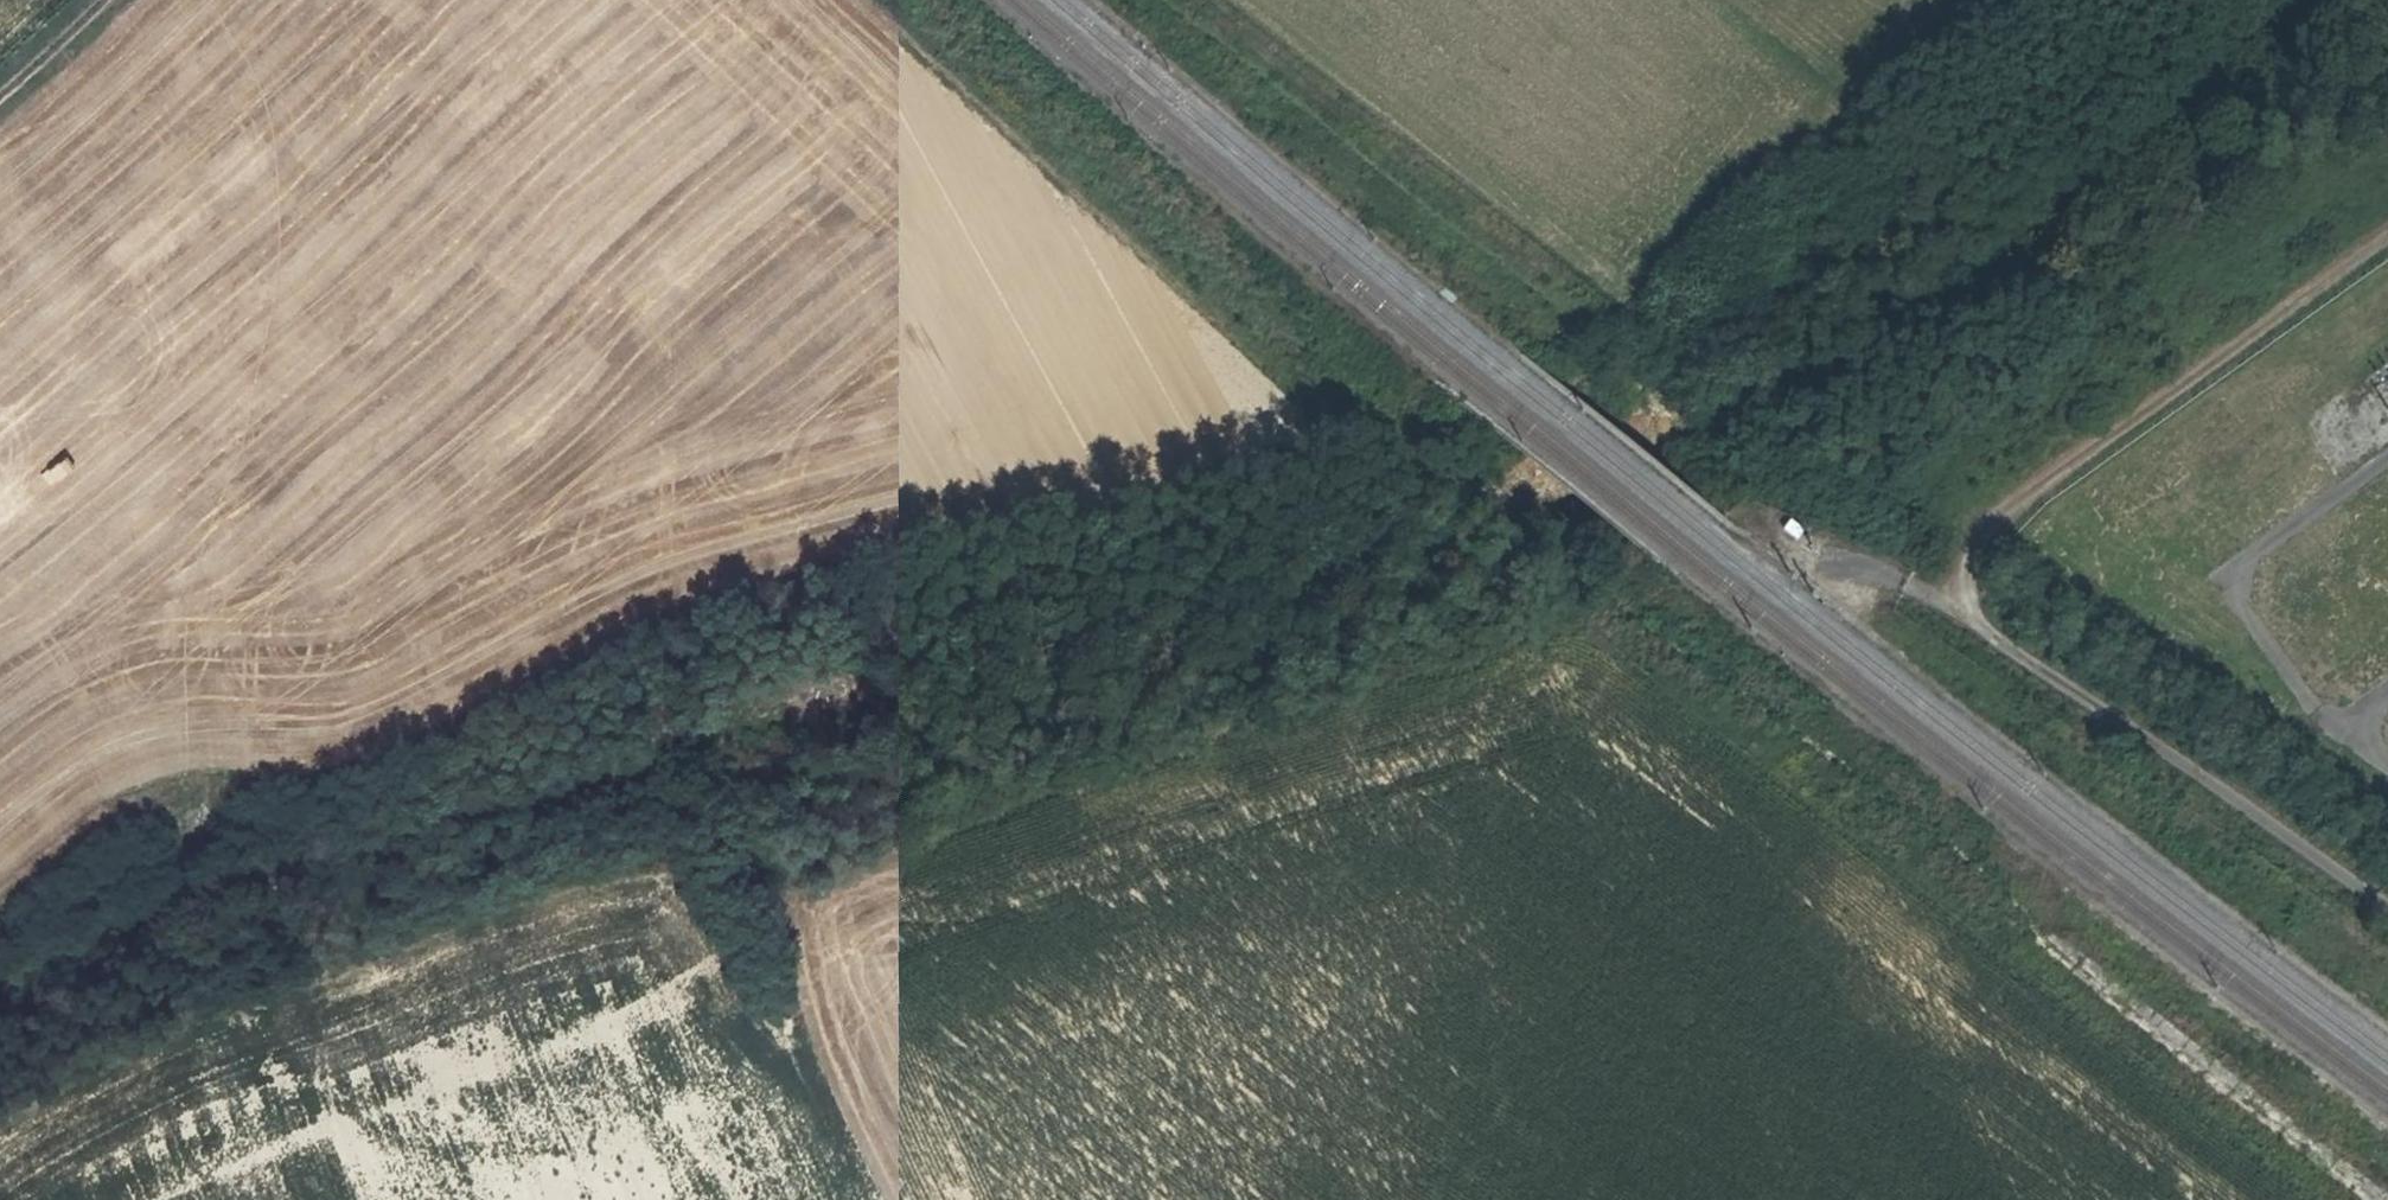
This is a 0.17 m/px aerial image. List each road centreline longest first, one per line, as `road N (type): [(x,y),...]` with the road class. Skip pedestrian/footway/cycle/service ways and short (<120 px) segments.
road 1 (track): [(1964,618),(1982,534),(2021,490),(2387,230)]
road 2 (unclassified): [(2387,903),(1964,618)]
road 3 (track): [(0,103),(114,0)]

